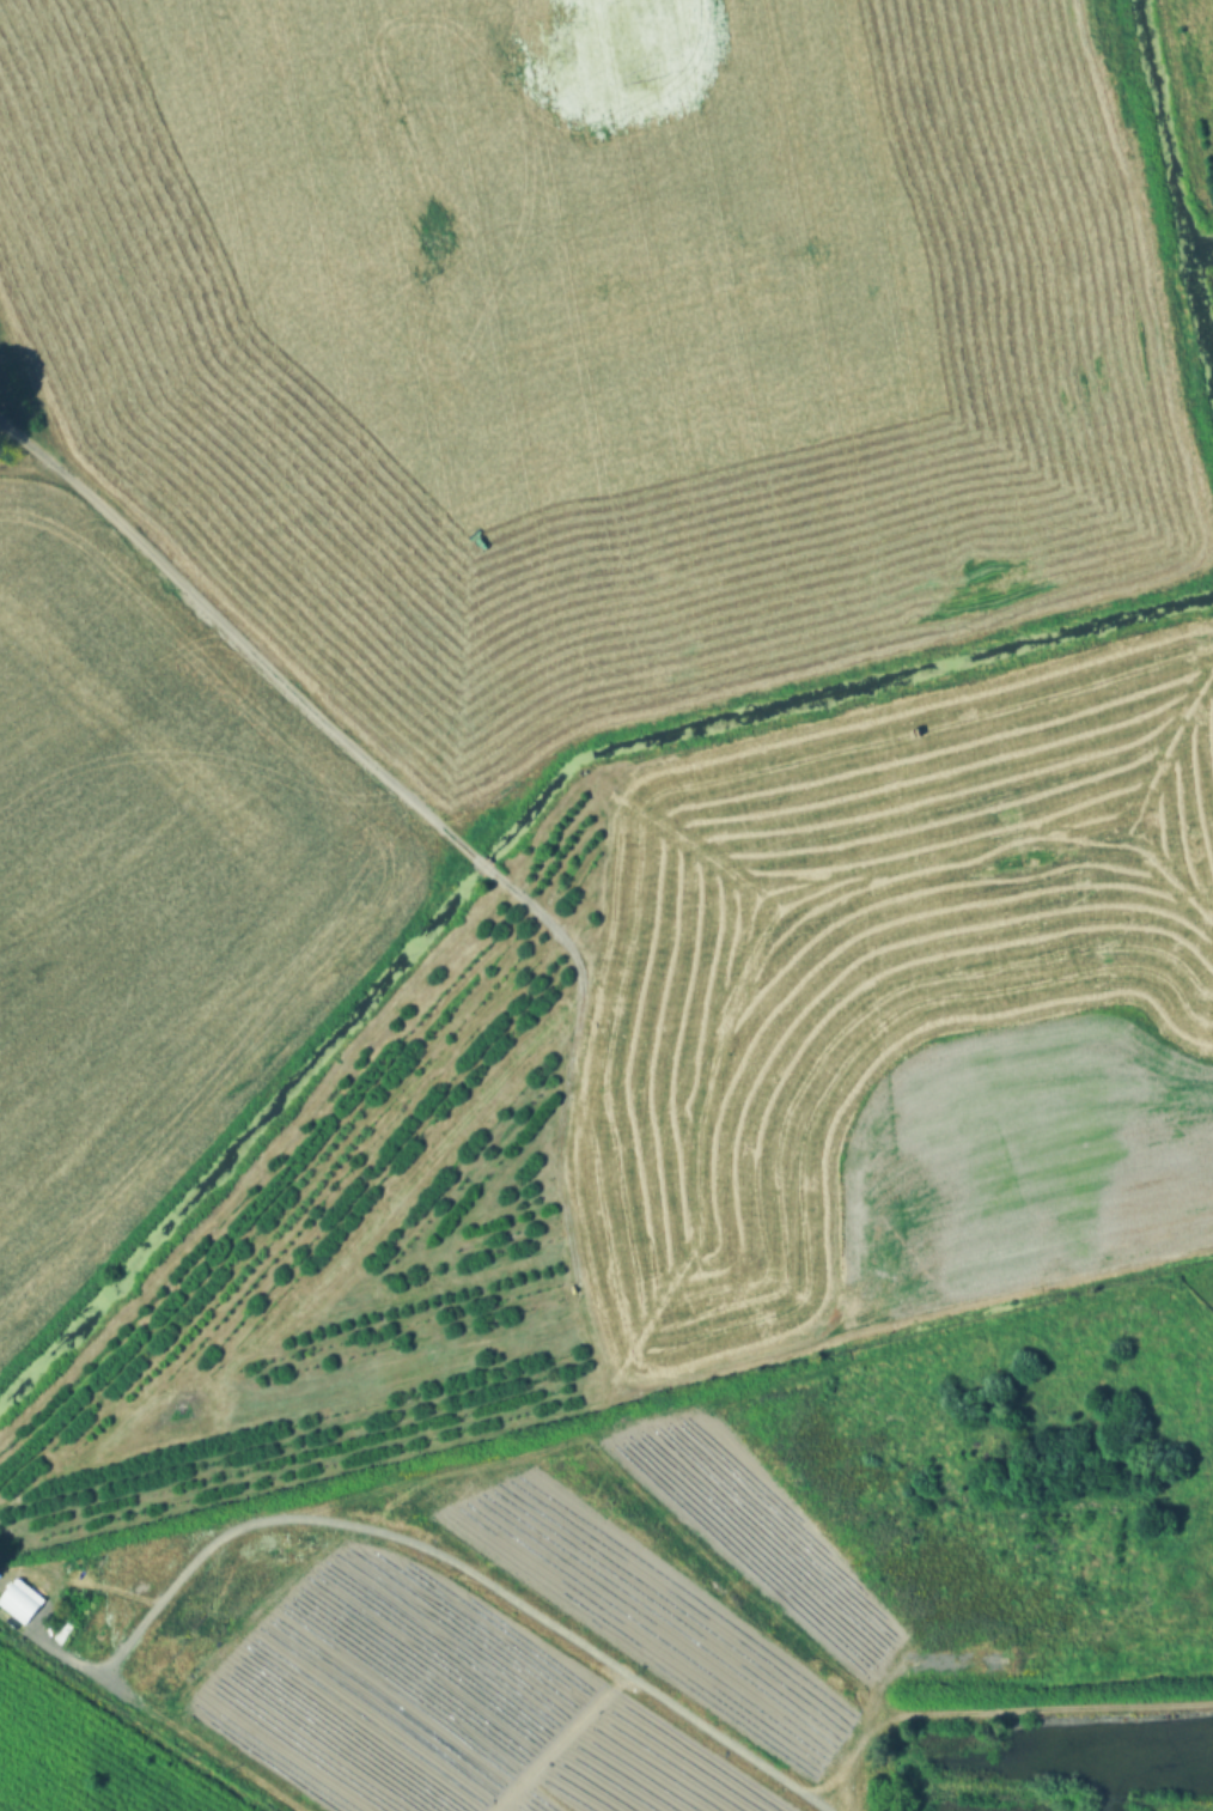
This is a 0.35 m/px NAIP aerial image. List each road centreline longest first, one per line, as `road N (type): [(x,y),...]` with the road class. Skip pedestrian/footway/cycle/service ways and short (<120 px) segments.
road 1 (track): [(822,1810),(445,1556),(341,1526),(285,1520),(228,1529),(103,1672),(312,1810)]

